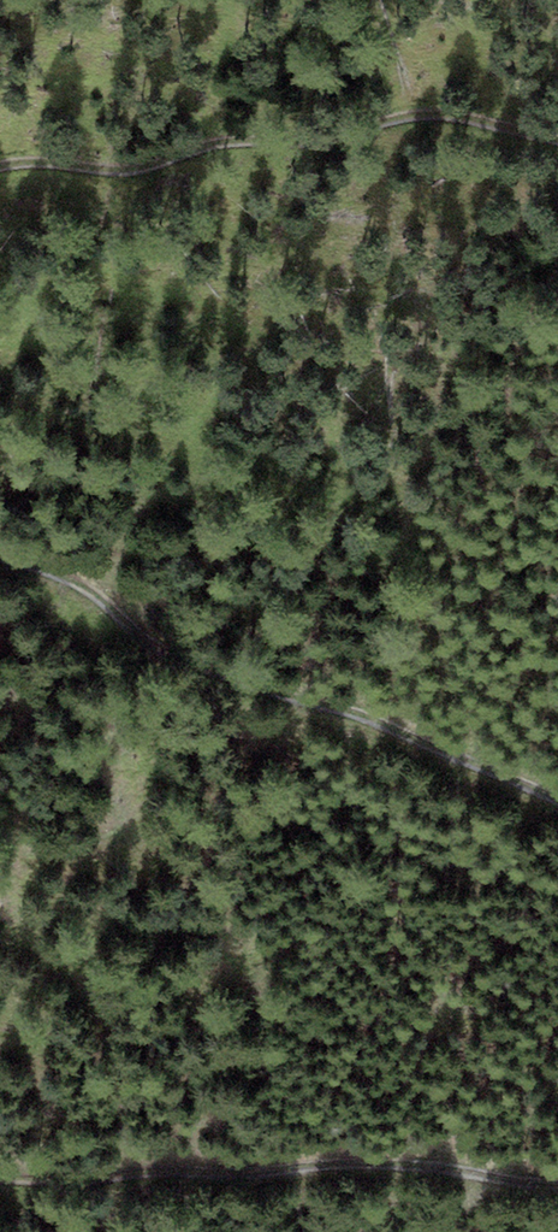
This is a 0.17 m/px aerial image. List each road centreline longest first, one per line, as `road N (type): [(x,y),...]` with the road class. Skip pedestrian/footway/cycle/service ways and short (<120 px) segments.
road 1 (track): [(557,795),(252,684),(136,623),(73,577),(0,554)]
road 2 (track): [(0,164),(61,161),(150,173),(268,153),(471,135),(557,144)]
road 3 (track): [(0,1170),(147,1172),(356,1152),(557,1183)]

